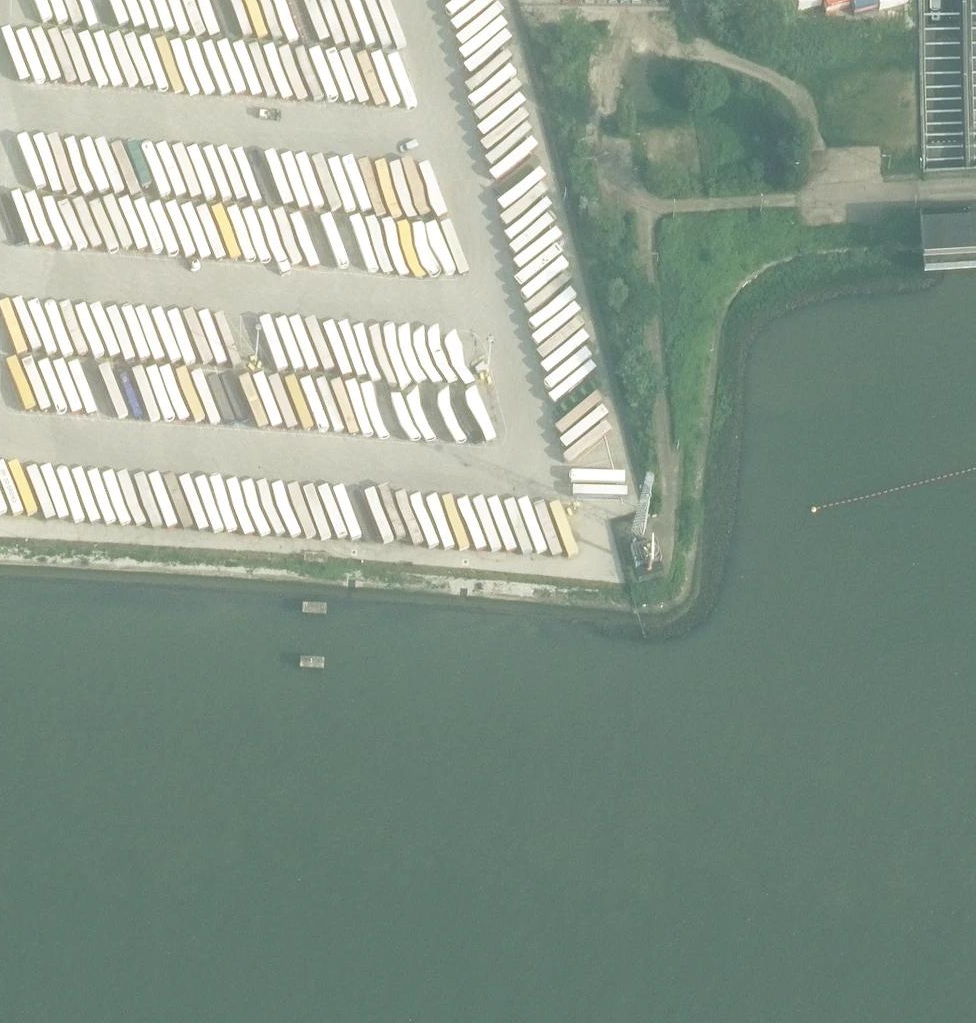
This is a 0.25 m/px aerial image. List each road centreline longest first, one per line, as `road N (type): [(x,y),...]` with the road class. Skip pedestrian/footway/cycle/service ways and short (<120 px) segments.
road 1 (motorway): [(945,0),(957,331),(975,540)]

